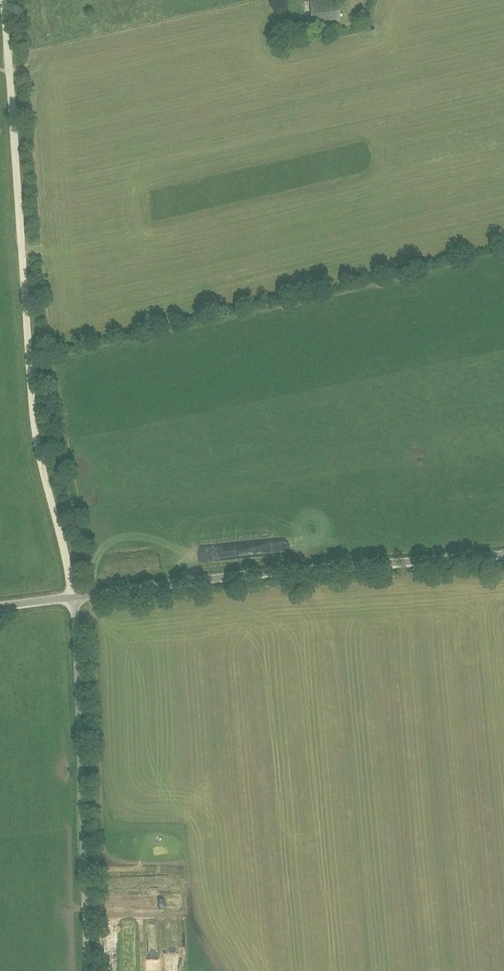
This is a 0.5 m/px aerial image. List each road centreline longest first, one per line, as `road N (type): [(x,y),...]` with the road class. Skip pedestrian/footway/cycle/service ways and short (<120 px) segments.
road 1 (track): [(4,0),(36,430),(74,597)]
road 2 (unclassified): [(74,597),(503,552)]
road 3 (unclassified): [(88,970),(74,597)]

